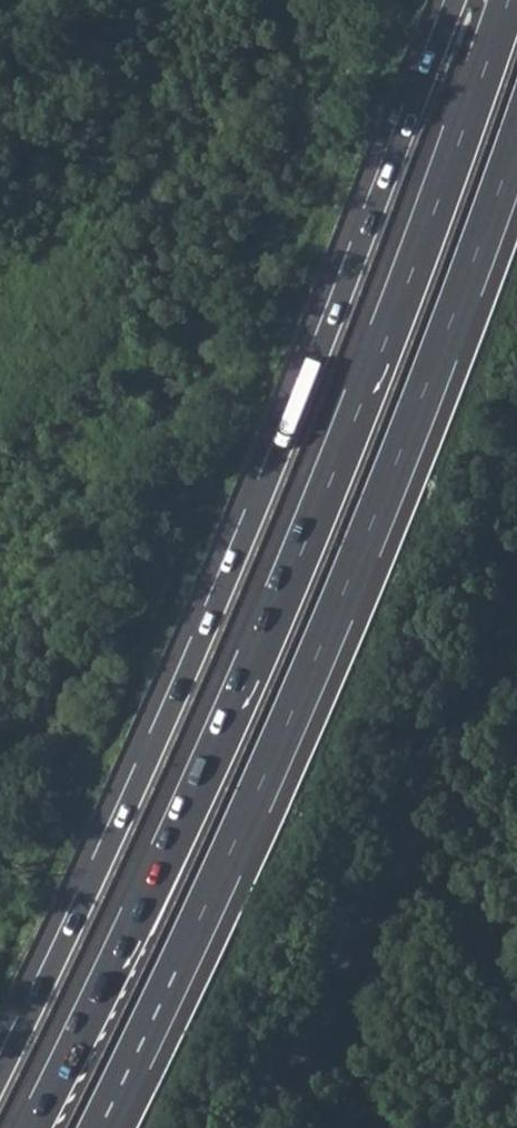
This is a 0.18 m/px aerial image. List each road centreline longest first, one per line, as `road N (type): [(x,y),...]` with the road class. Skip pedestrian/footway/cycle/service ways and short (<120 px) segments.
road 1 (motorway): [(509,0),(292,576),(38,1127)]
road 2 (trunk): [(457,0),(224,588),(0,1073)]
road 3 (motorway): [(99,1127),(331,623),(516,141)]
road 4 (residential): [(271,1127),(516,618)]

